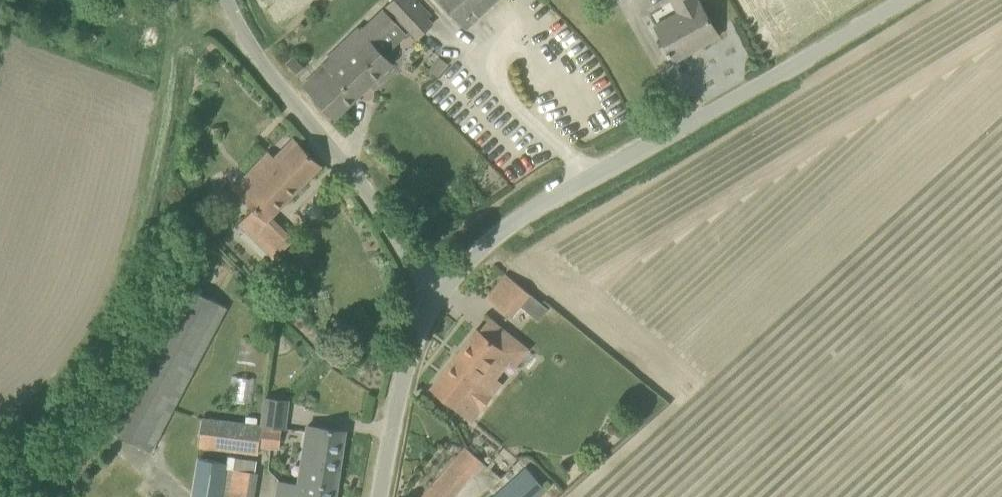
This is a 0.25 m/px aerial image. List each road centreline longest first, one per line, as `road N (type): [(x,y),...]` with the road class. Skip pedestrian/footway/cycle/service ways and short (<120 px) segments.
road 1 (unclassified): [(439,293),(491,237),(543,204),(804,62),(901,0)]
road 2 (track): [(230,6),(172,44),(163,141),(111,305),(75,361),(0,425)]
road 3 (unclassified): [(439,293),(263,63),(228,0)]
road 4 (unclassified): [(379,496),(402,379),(439,293)]

